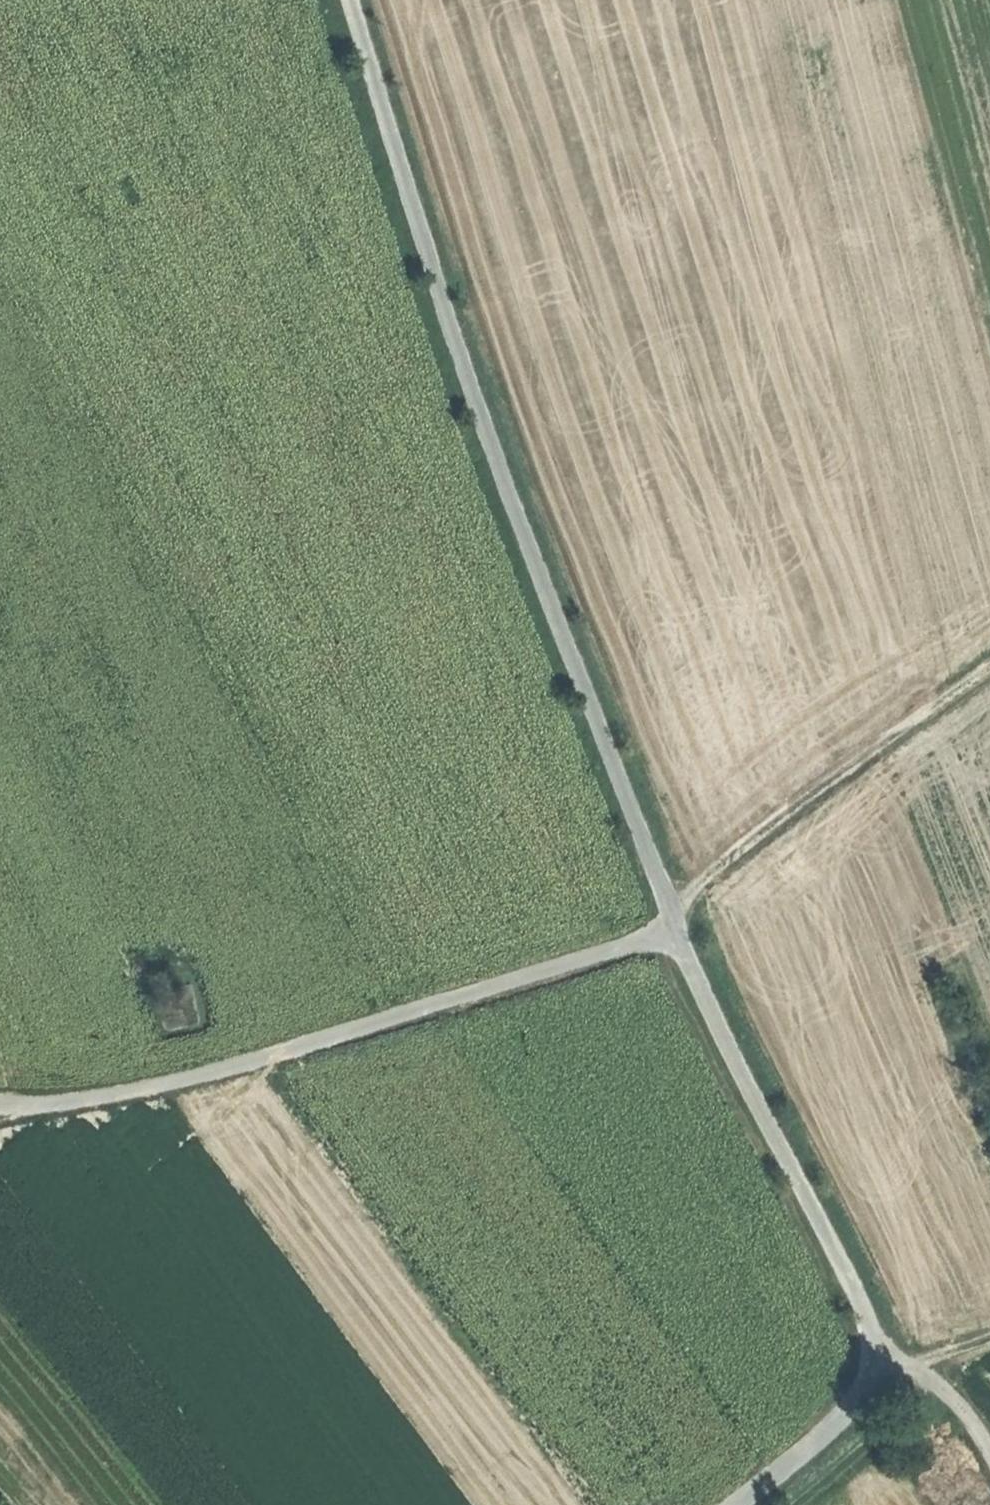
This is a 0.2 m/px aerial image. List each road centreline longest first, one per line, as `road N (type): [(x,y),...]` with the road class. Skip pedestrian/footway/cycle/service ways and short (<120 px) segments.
road 1 (track): [(0,1100),(156,1096),(680,939)]
road 2 (track): [(666,904),(989,666)]
road 3 (track): [(989,1458),(972,1418),(918,1366),(888,1354)]

